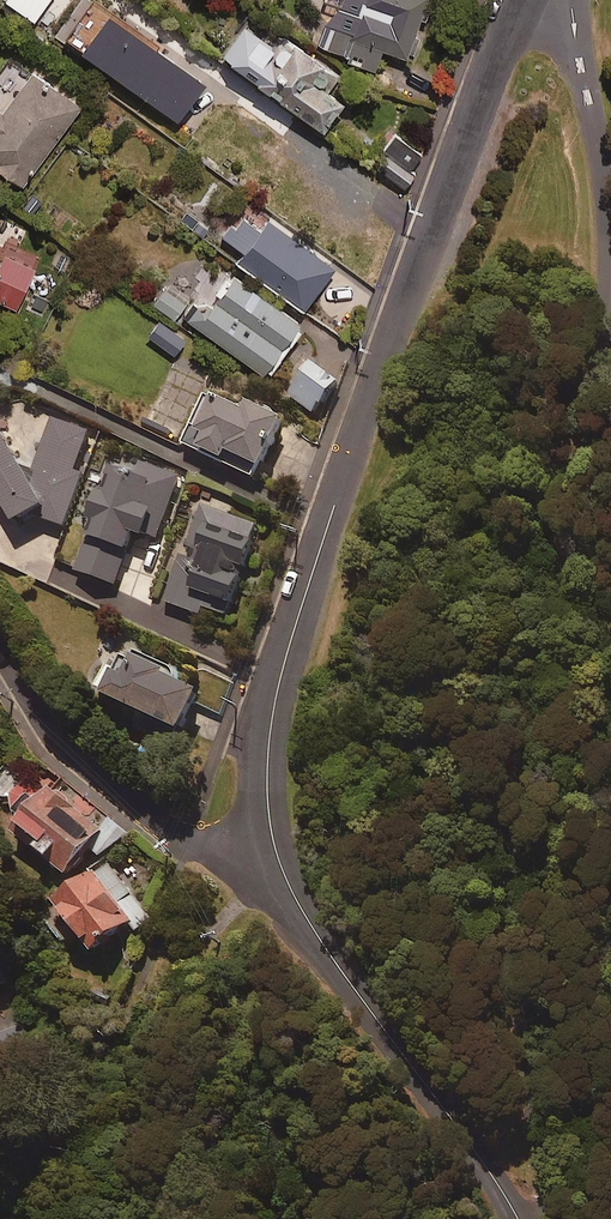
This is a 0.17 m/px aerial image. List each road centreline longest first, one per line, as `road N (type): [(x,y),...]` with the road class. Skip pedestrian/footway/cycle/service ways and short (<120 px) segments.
road 1 (residential): [(564,0),(610,189),(604,311),(534,690),(524,809),(529,1048),(555,1218)]
road 2 (residential): [(276,860),(265,797),(266,730),(300,614),(524,0)]
road 3 (residential): [(276,860),(300,911),(457,1119),(518,1218)]
road 4 (residential): [(0,640),(50,729),(117,791),(188,841),(276,860)]

